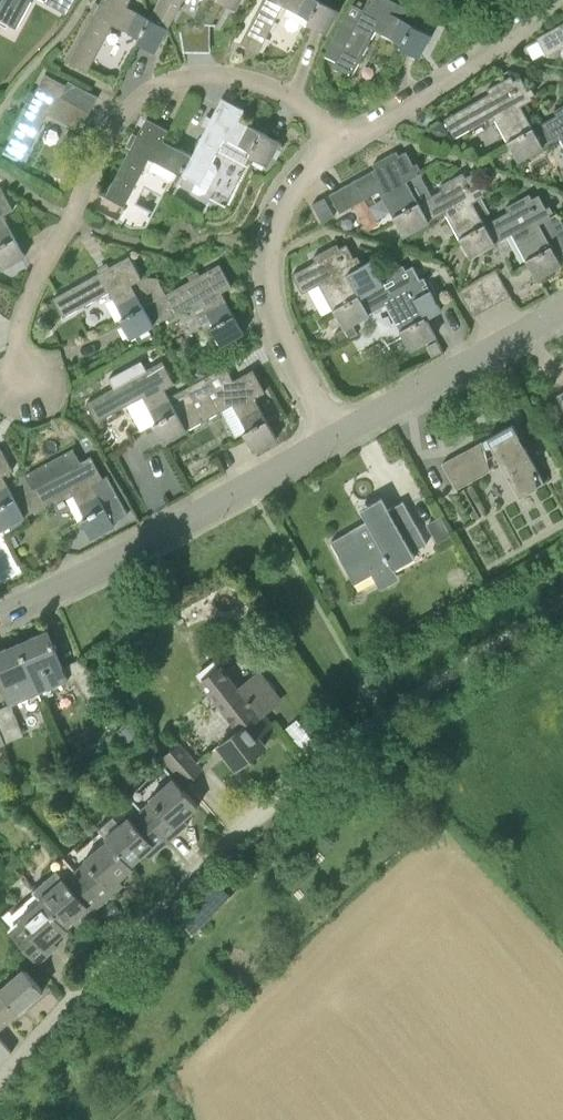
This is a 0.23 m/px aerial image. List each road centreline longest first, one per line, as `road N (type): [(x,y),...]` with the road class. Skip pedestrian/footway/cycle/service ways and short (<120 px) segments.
road 1 (residential): [(0,1111),(140,936),(256,818),(385,716),(562,601)]
road 2 (residential): [(25,366),(17,336),(23,308),(125,111),(144,91),(205,73),(254,79),(306,107),(338,138)]
road 3 (residential): [(0,608),(339,431)]
road 4 (residential): [(339,431),(280,332),(268,271),(287,190),(338,138)]
road 5 (residential): [(339,431),(562,306)]
road 6 (residential): [(338,138),(481,58),(551,0)]

